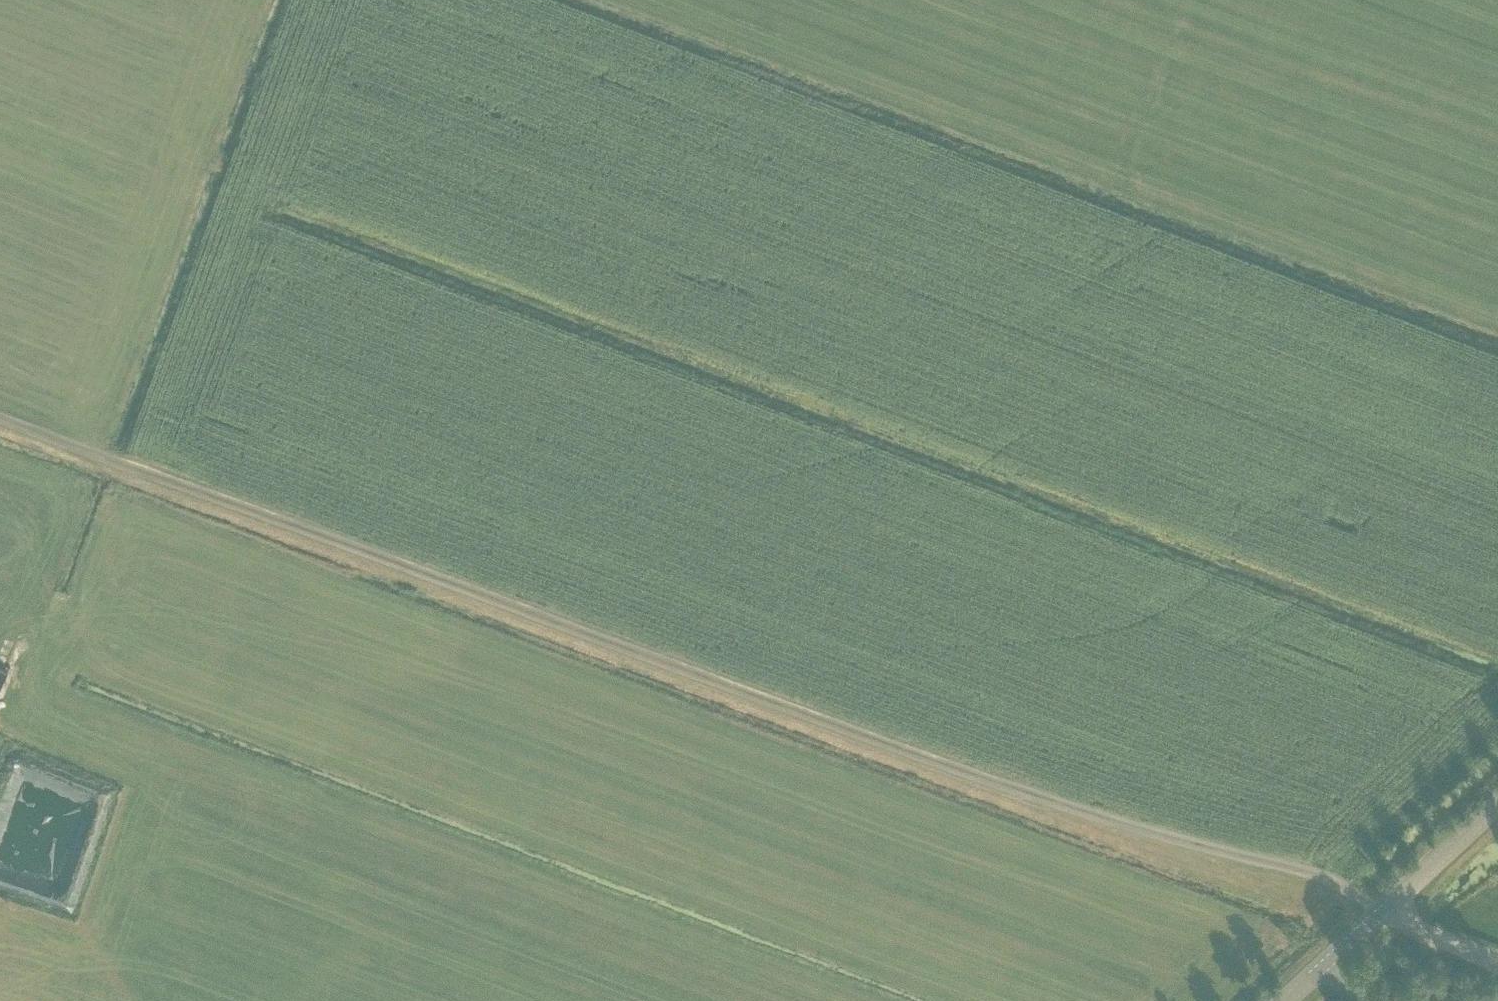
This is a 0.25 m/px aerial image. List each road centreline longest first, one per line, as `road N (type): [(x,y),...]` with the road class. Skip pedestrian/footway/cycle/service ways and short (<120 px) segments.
road 1 (tertiary): [(1288,1000),(1497,808)]

